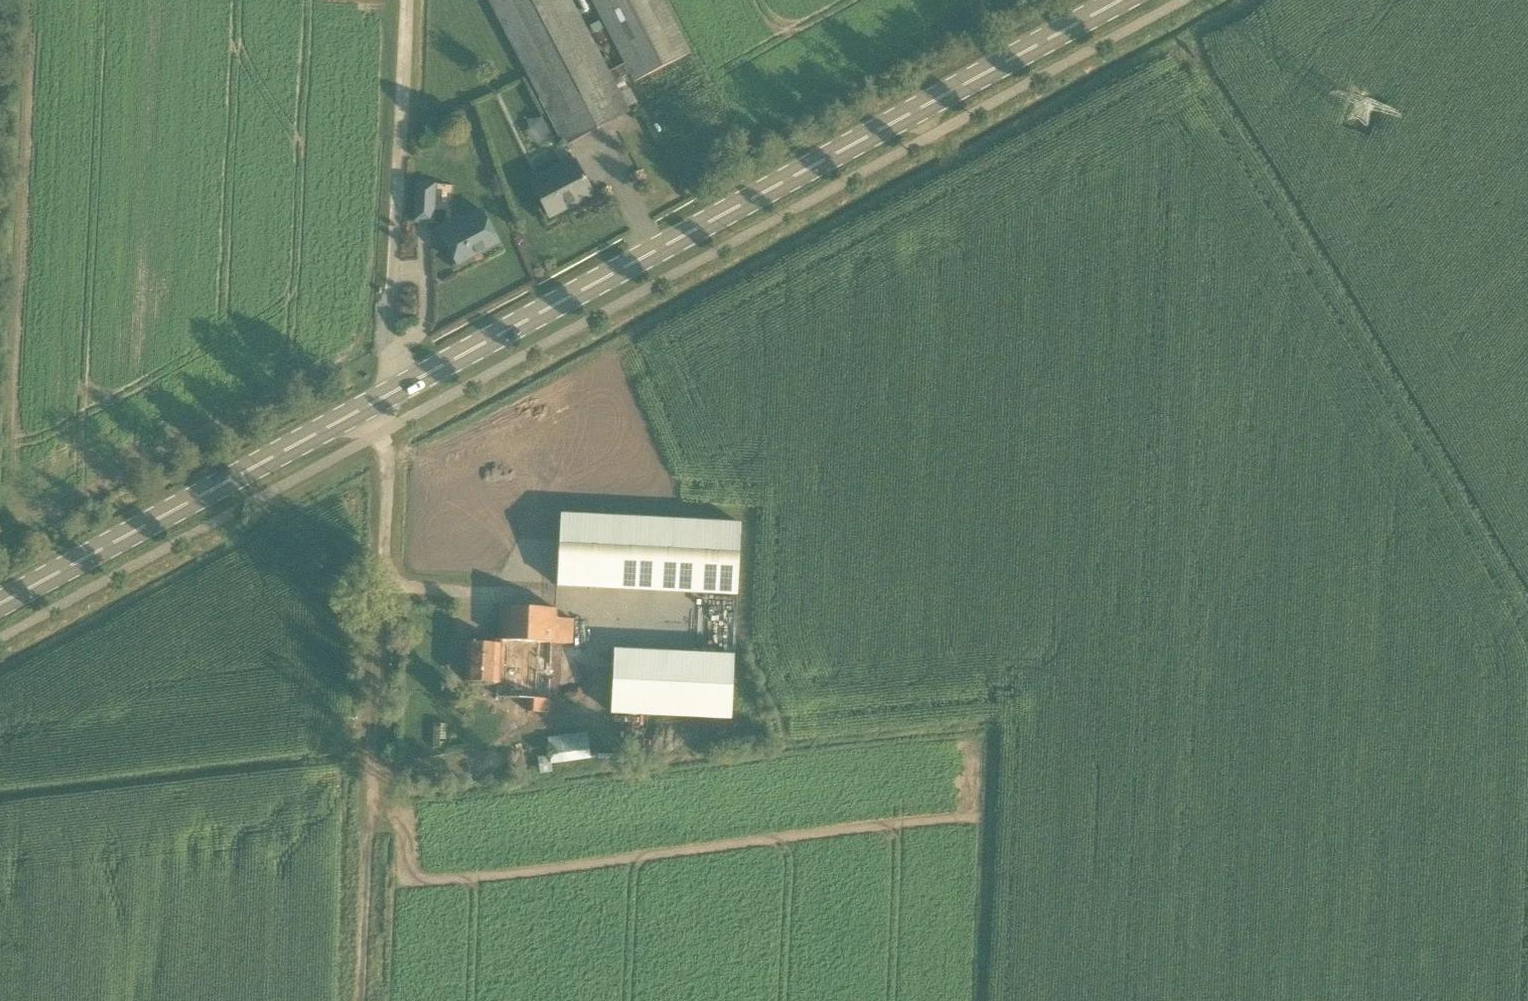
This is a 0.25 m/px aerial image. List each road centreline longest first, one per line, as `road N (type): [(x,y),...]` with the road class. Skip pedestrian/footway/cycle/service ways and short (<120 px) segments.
road 1 (secondary): [(0,605),(1129,0)]

